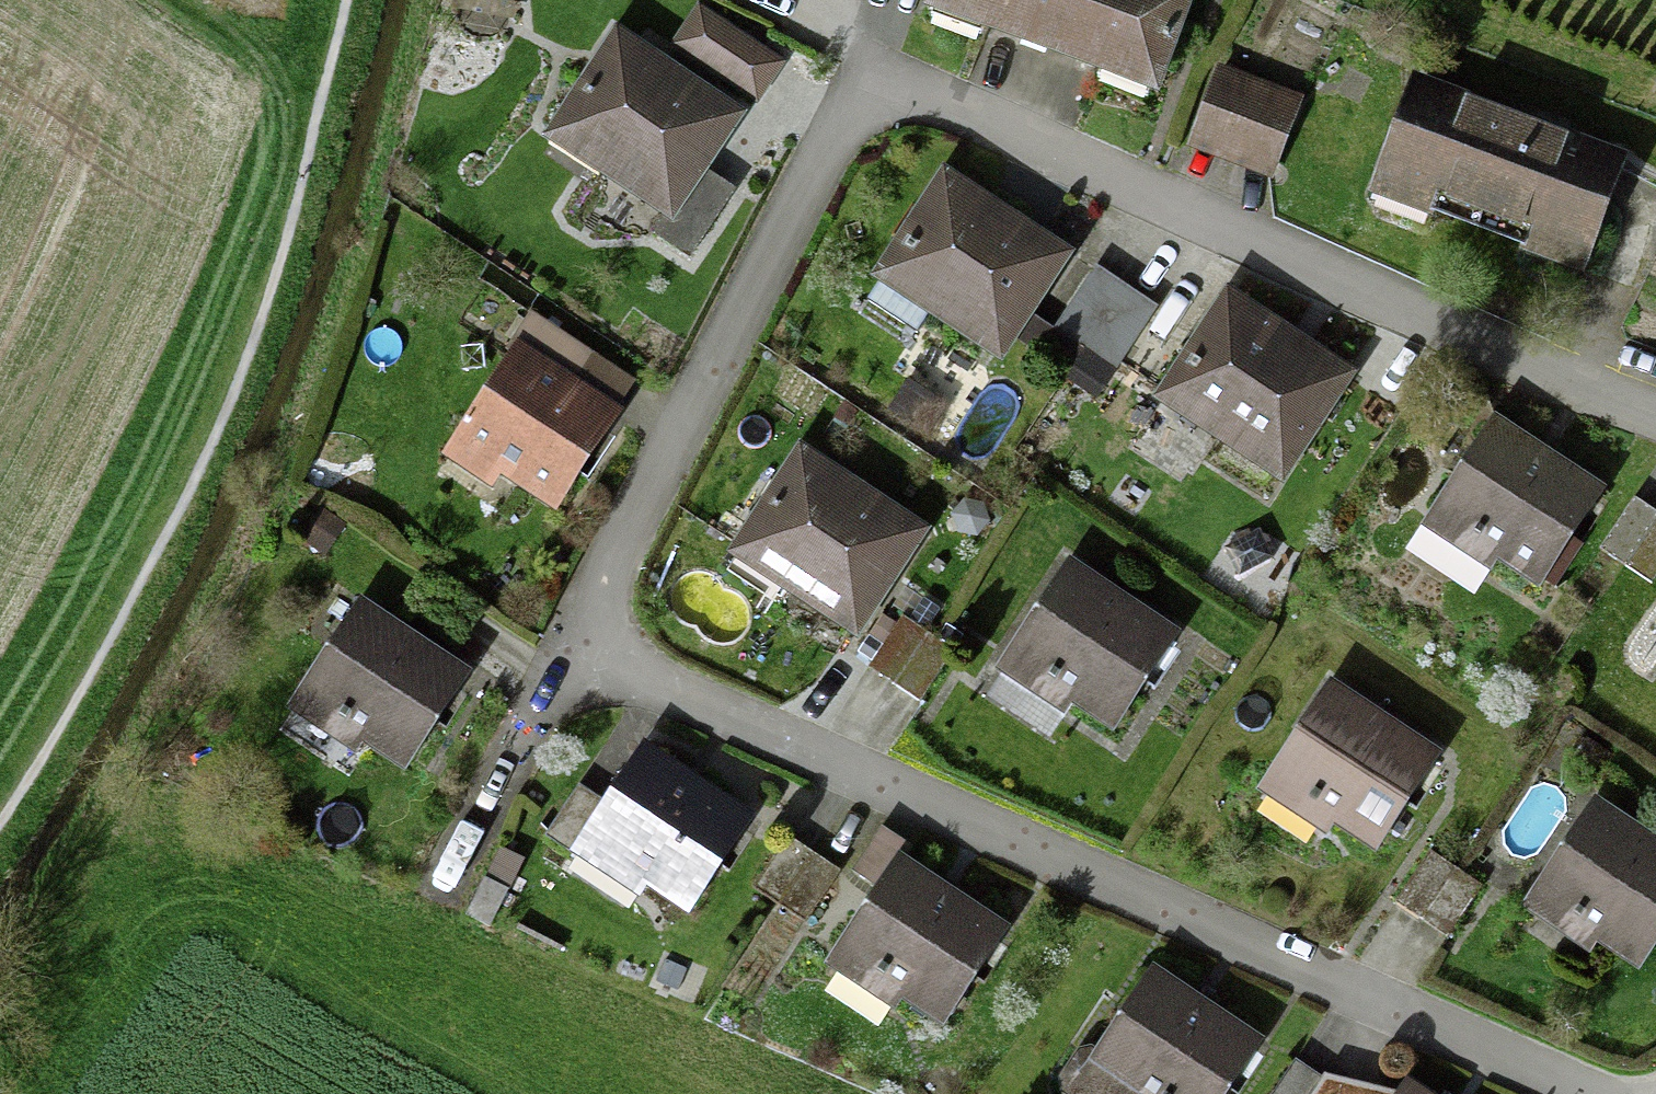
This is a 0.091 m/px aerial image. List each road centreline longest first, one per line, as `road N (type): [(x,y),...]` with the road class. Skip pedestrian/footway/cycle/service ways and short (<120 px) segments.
road 1 (residential): [(598,603),(824,160),(862,101),(927,81),(1562,376),(1655,411)]
road 2 (residential): [(1583,1093),(1134,905),(637,663),(598,603)]
road 3 (track): [(0,813),(130,595),(241,373),(271,295),(346,0)]
road 4 (residential): [(443,895),(598,603)]
road 5 (track): [(179,0),(324,88)]

